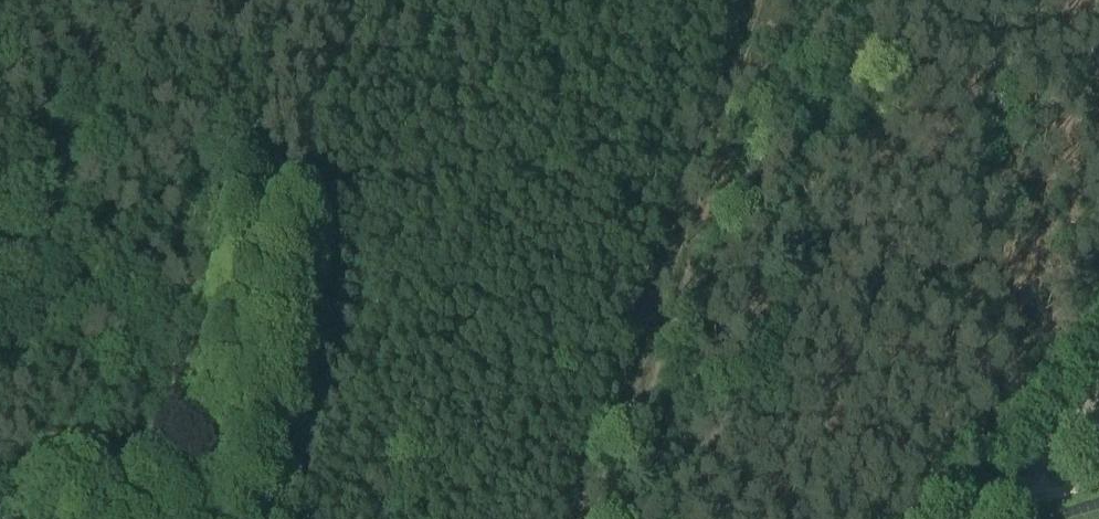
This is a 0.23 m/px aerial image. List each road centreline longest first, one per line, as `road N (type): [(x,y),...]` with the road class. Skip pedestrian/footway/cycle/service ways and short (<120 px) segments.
road 1 (track): [(773,0),(610,518)]
road 2 (track): [(109,518),(0,388)]

